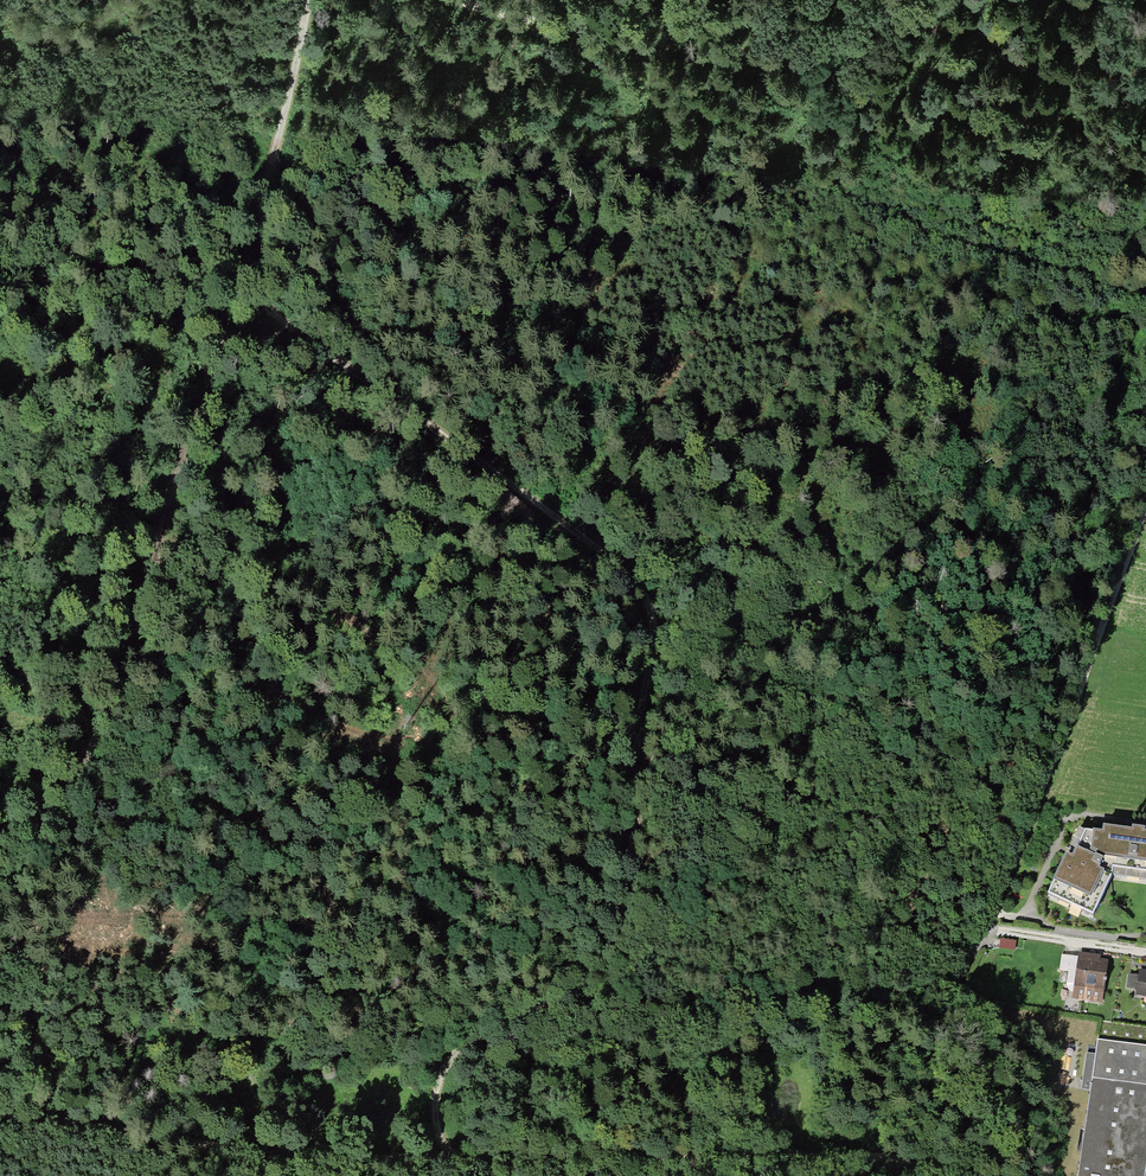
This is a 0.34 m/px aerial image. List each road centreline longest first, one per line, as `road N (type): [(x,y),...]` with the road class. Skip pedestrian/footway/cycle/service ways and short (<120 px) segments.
road 1 (track): [(244,258),(272,318),(623,570),(652,605),(633,836),(608,945),(576,985),(449,1054),(438,1087),(438,1157)]
road 2 (track): [(0,1113),(369,1160),(862,1154),(969,1175)]
road 3 (track): [(307,0),(244,258),(79,773),(54,810),(0,832)]
road 4 (track): [(999,1175),(973,1134),(948,1062),(957,972),(1038,789),(1145,499)]
road 5 (track): [(510,16),(909,226),(987,257),(1145,293)]
road 6 (track): [(644,596),(816,657),(857,687),(919,794),(956,894),(982,928)]
road 7 (track): [(855,15),(854,104),(888,147),(968,208),(1032,239),(1118,264),(1145,284)]
road 8 (track): [(599,959),(628,971),(874,981),(901,959),(926,905),(956,894)]
road 9 (track): [(510,16),(655,46),(750,53),(805,45),(855,15),(864,0)]
road 10 (residential): [(1145,952),(982,928)]

